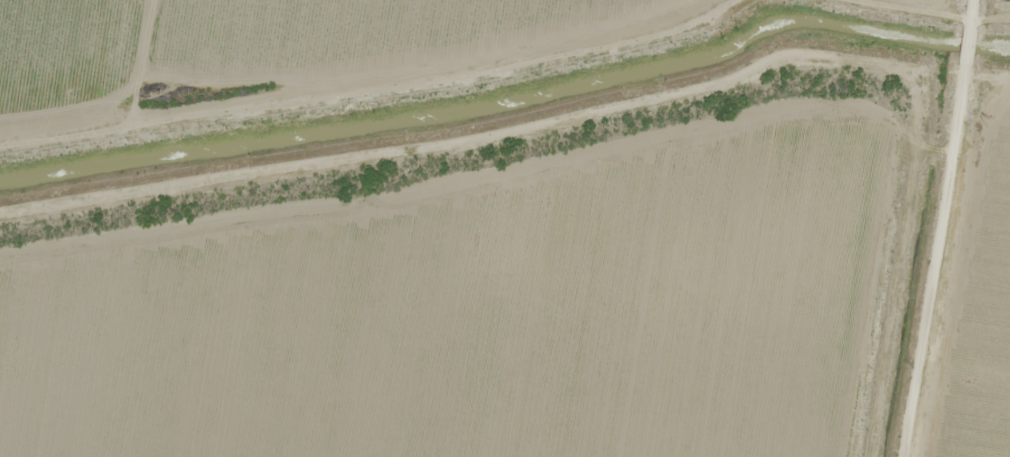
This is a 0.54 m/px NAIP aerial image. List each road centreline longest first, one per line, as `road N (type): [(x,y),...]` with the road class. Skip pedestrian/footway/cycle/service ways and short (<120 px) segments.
road 1 (residential): [(924,456),(977,106),(980,0)]

